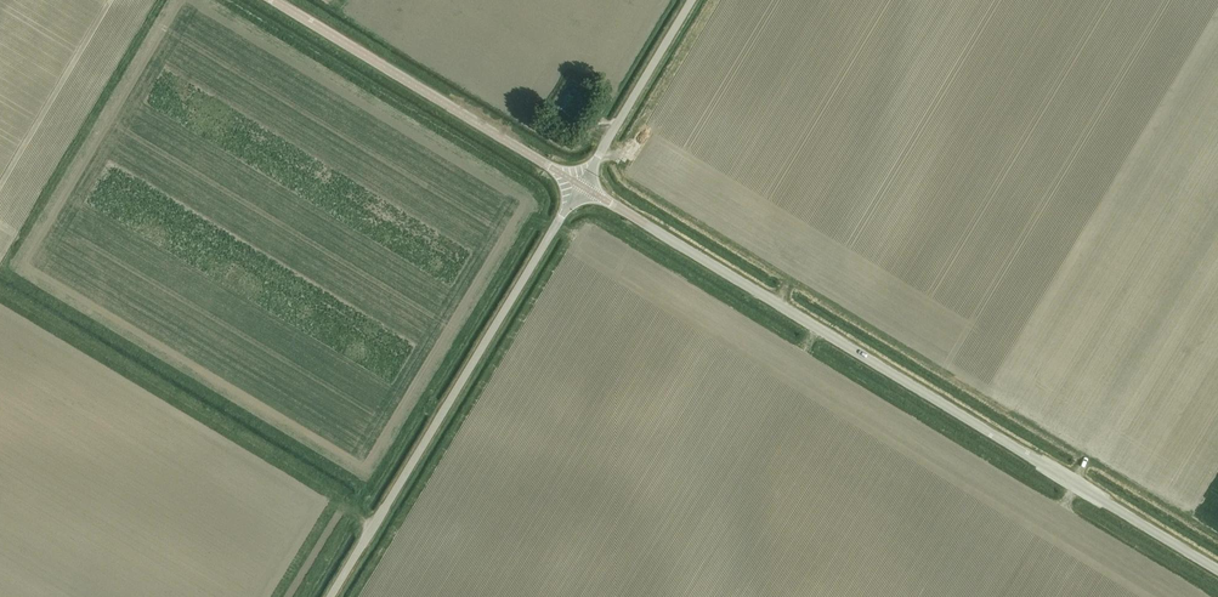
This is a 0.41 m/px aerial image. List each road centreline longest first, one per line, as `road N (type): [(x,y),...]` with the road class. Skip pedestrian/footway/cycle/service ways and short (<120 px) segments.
road 1 (unclassified): [(1217,561),(581,184)]
road 2 (unclassified): [(330,596),(581,184)]
road 3 (unclassified): [(581,184),(275,0)]
road 4 (unclassified): [(581,184),(694,0)]

